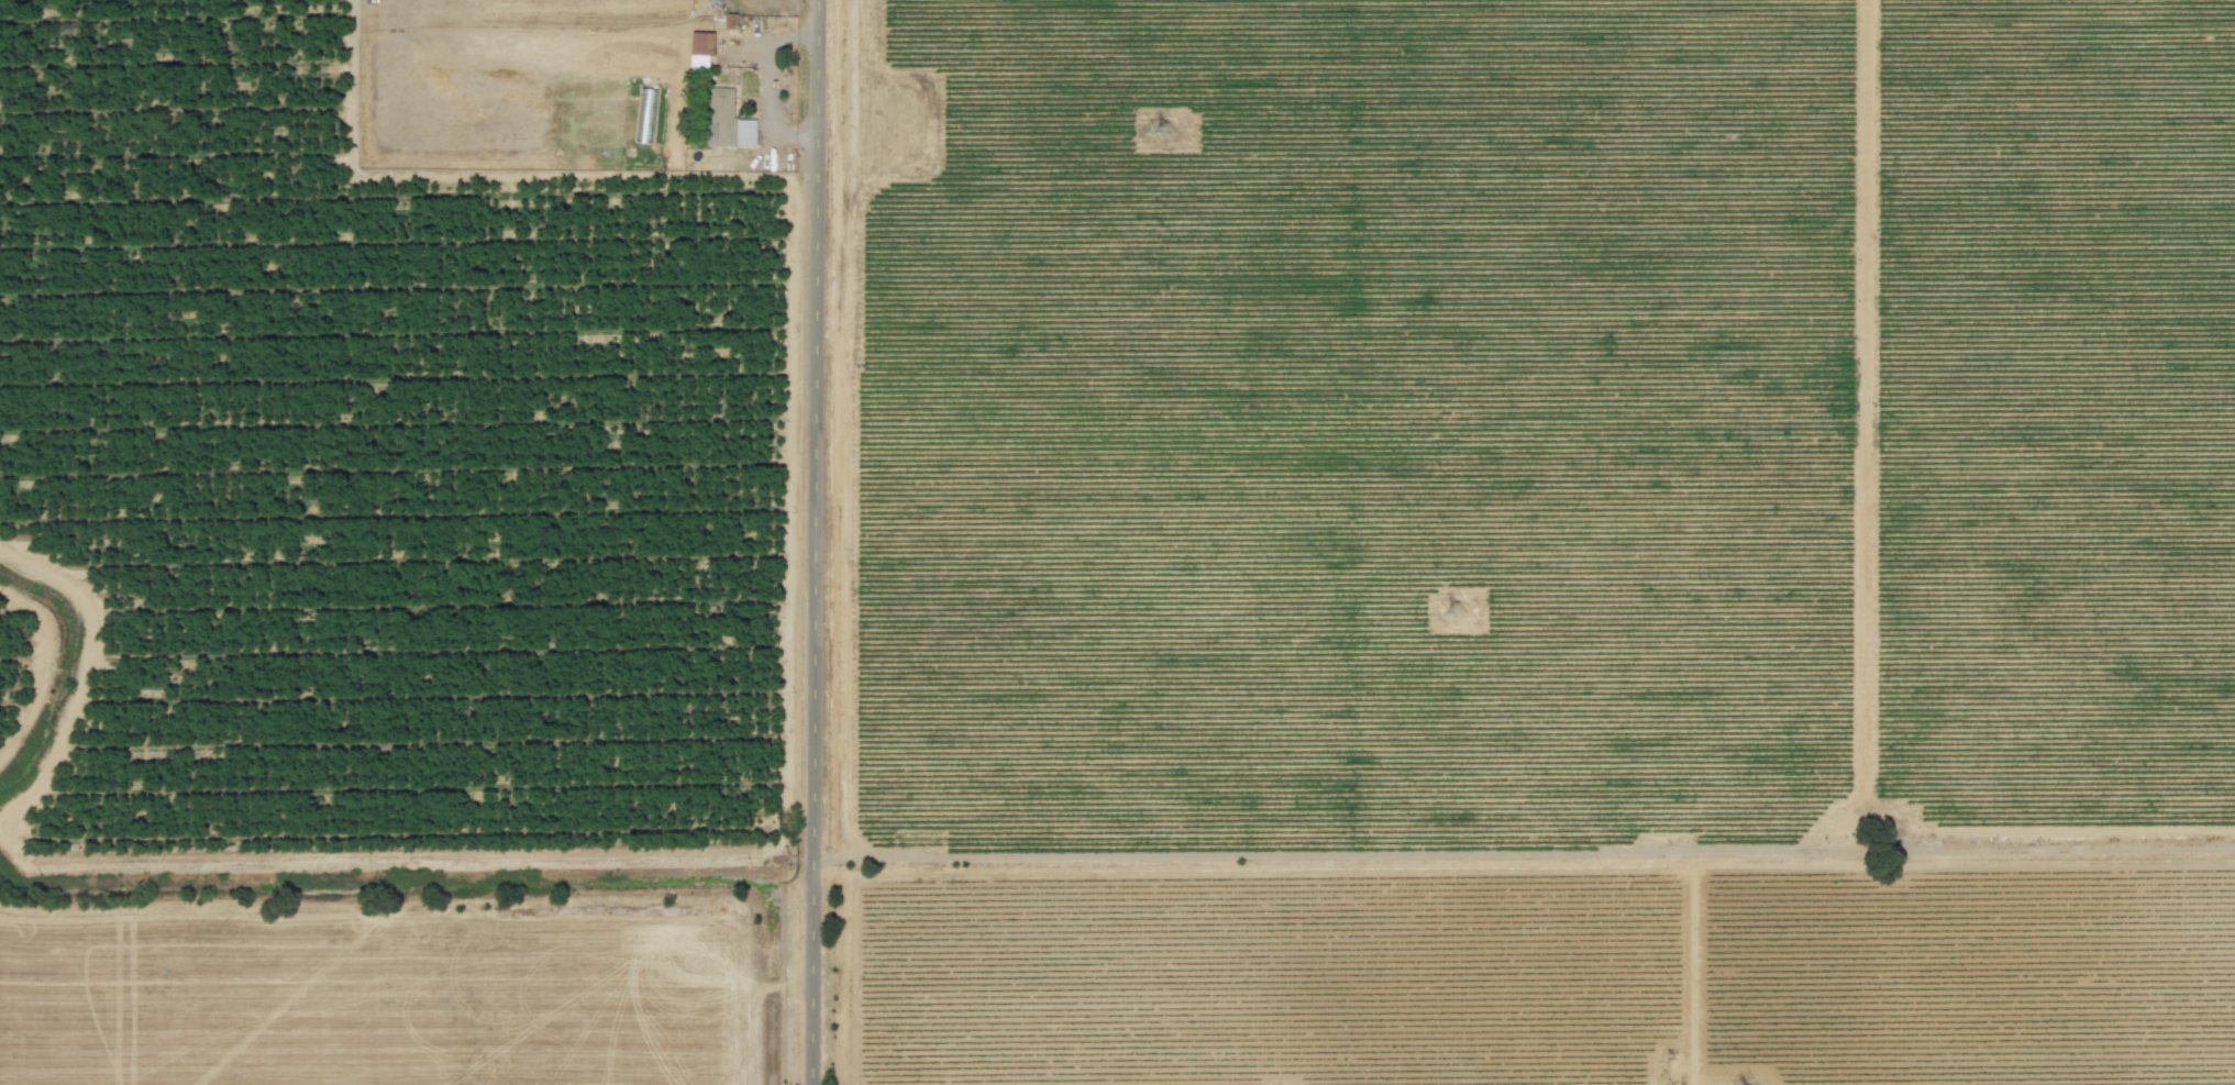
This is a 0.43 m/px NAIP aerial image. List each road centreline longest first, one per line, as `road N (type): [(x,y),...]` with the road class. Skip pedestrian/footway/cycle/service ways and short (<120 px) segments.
road 1 (tertiary): [(815,1084),(820,0)]

